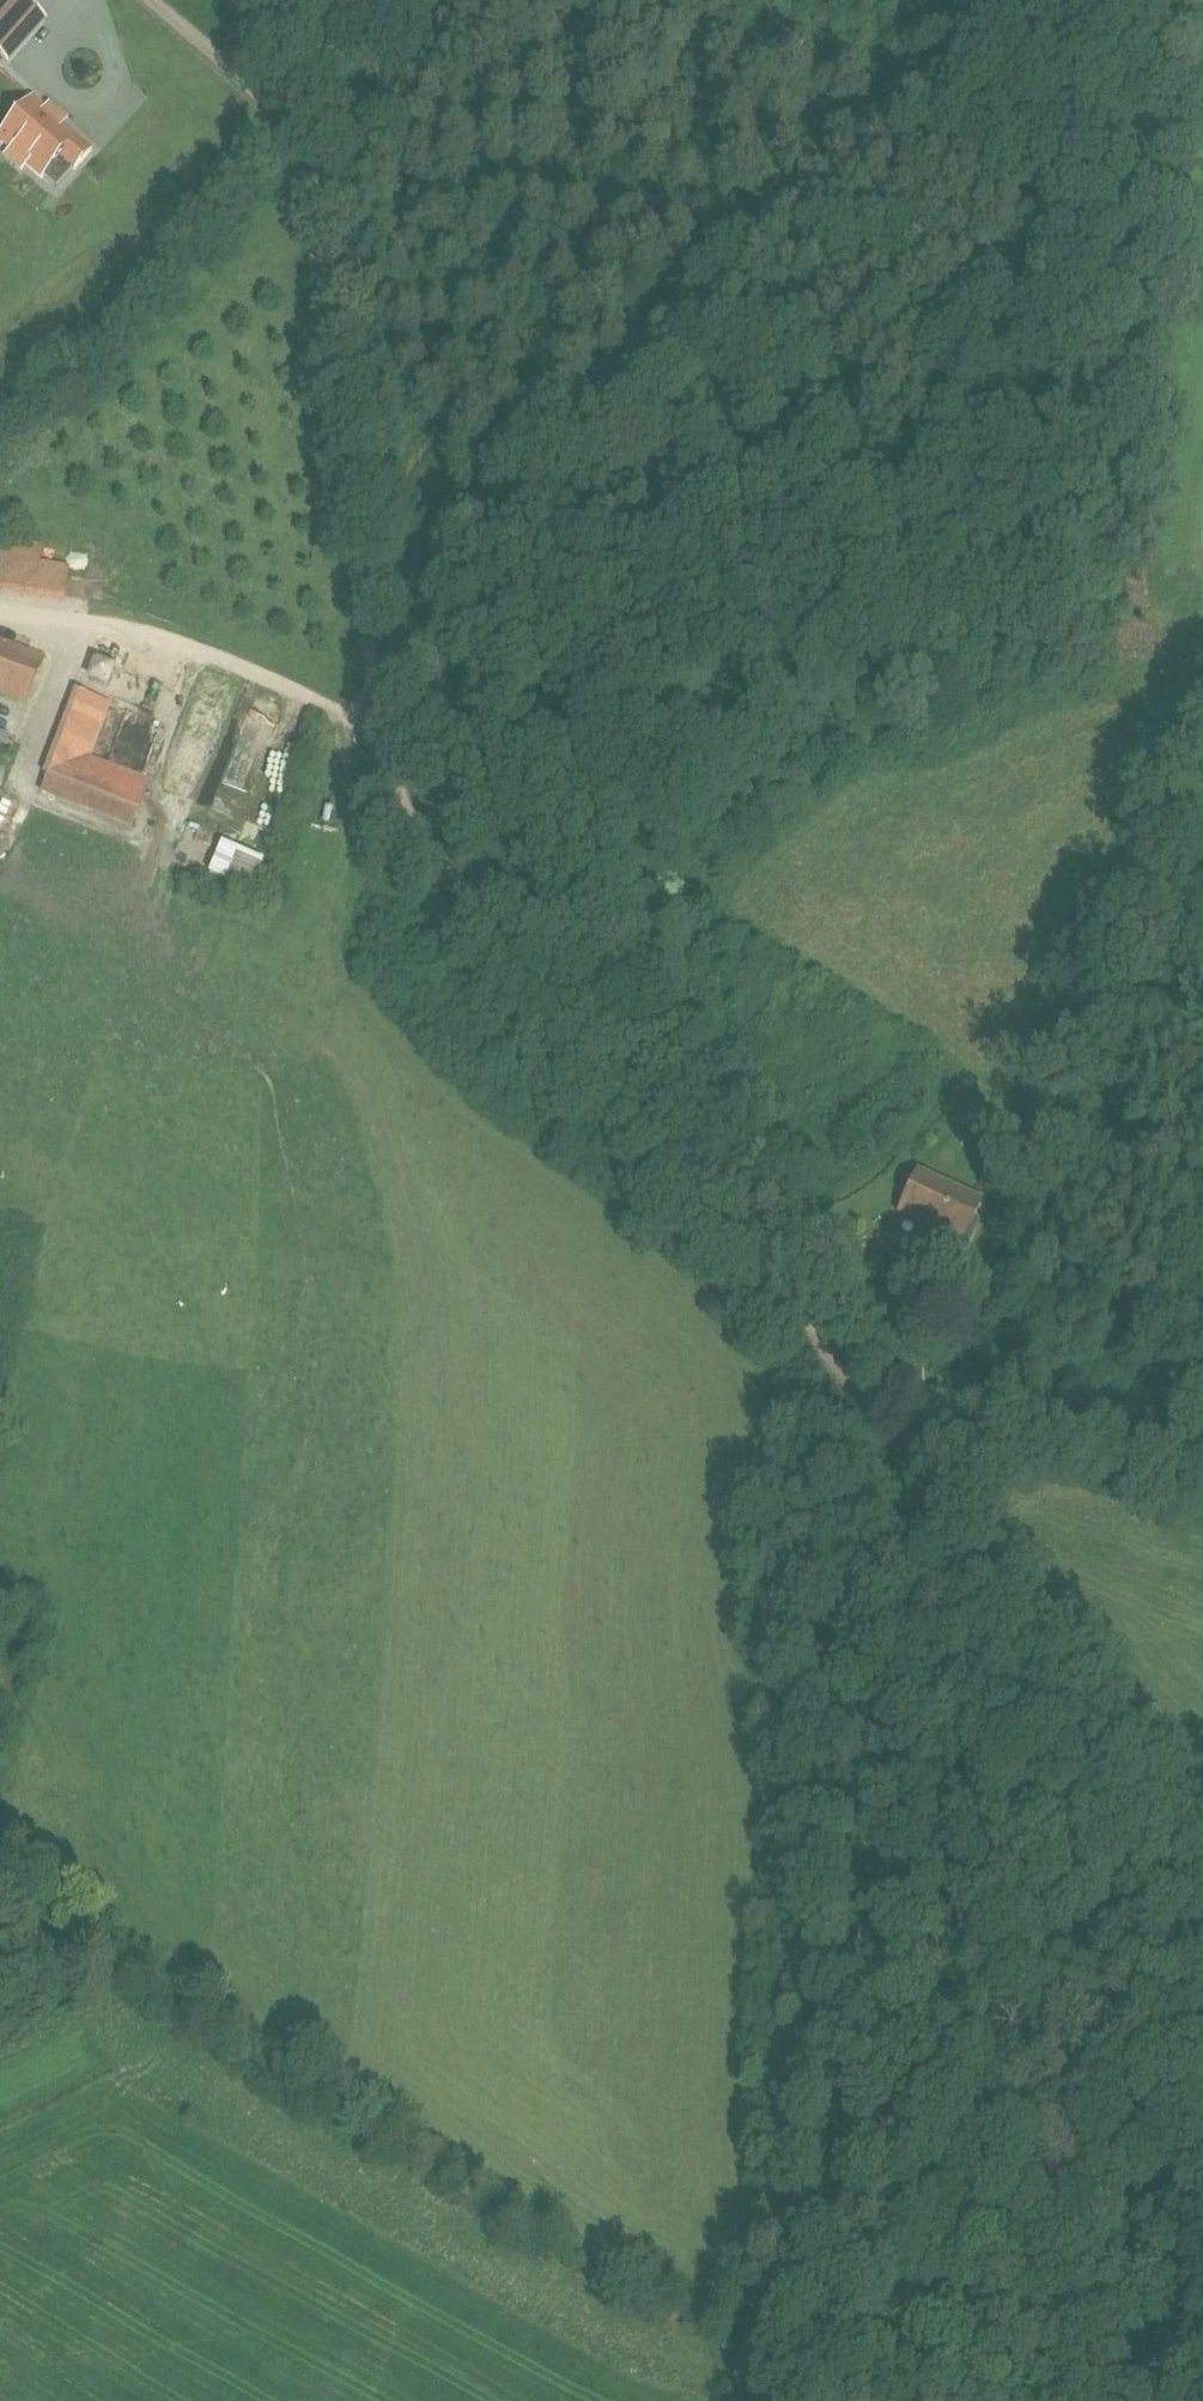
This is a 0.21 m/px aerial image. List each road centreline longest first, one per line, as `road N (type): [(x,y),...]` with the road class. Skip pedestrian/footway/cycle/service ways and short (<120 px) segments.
road 1 (track): [(815,2400),(835,2144),(915,1477)]

